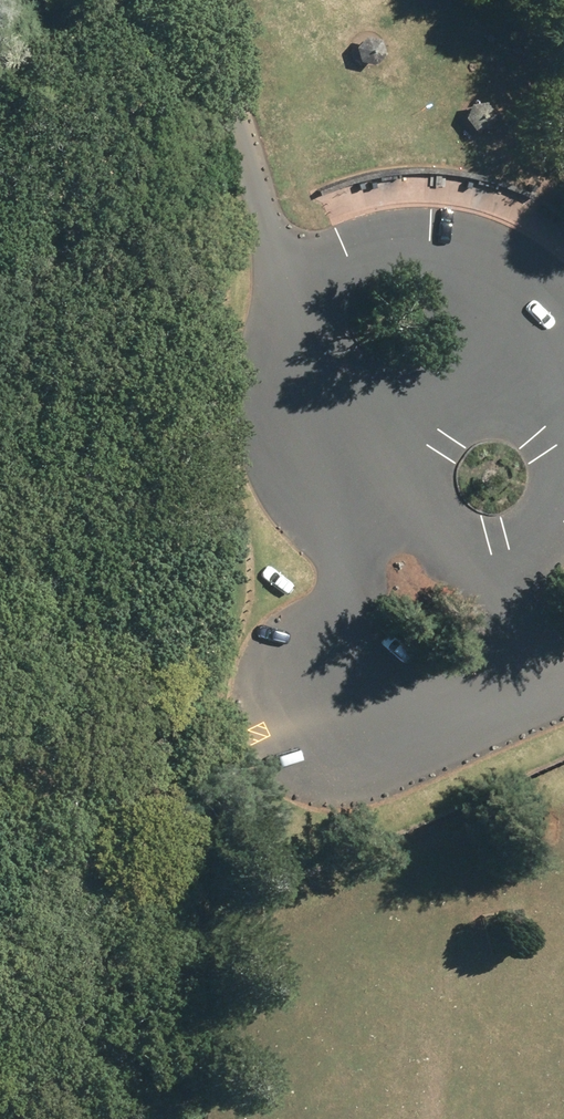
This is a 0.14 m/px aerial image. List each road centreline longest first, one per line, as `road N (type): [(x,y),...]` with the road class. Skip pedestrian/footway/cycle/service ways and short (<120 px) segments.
road 1 (unclassified): [(0,7),(44,208),(91,563),(73,939),(49,1118)]
road 2 (unclassified): [(563,680),(388,740),(346,741),(308,709),(302,680),(346,604),(348,569),(335,533),(279,445),(269,229),(194,0)]

